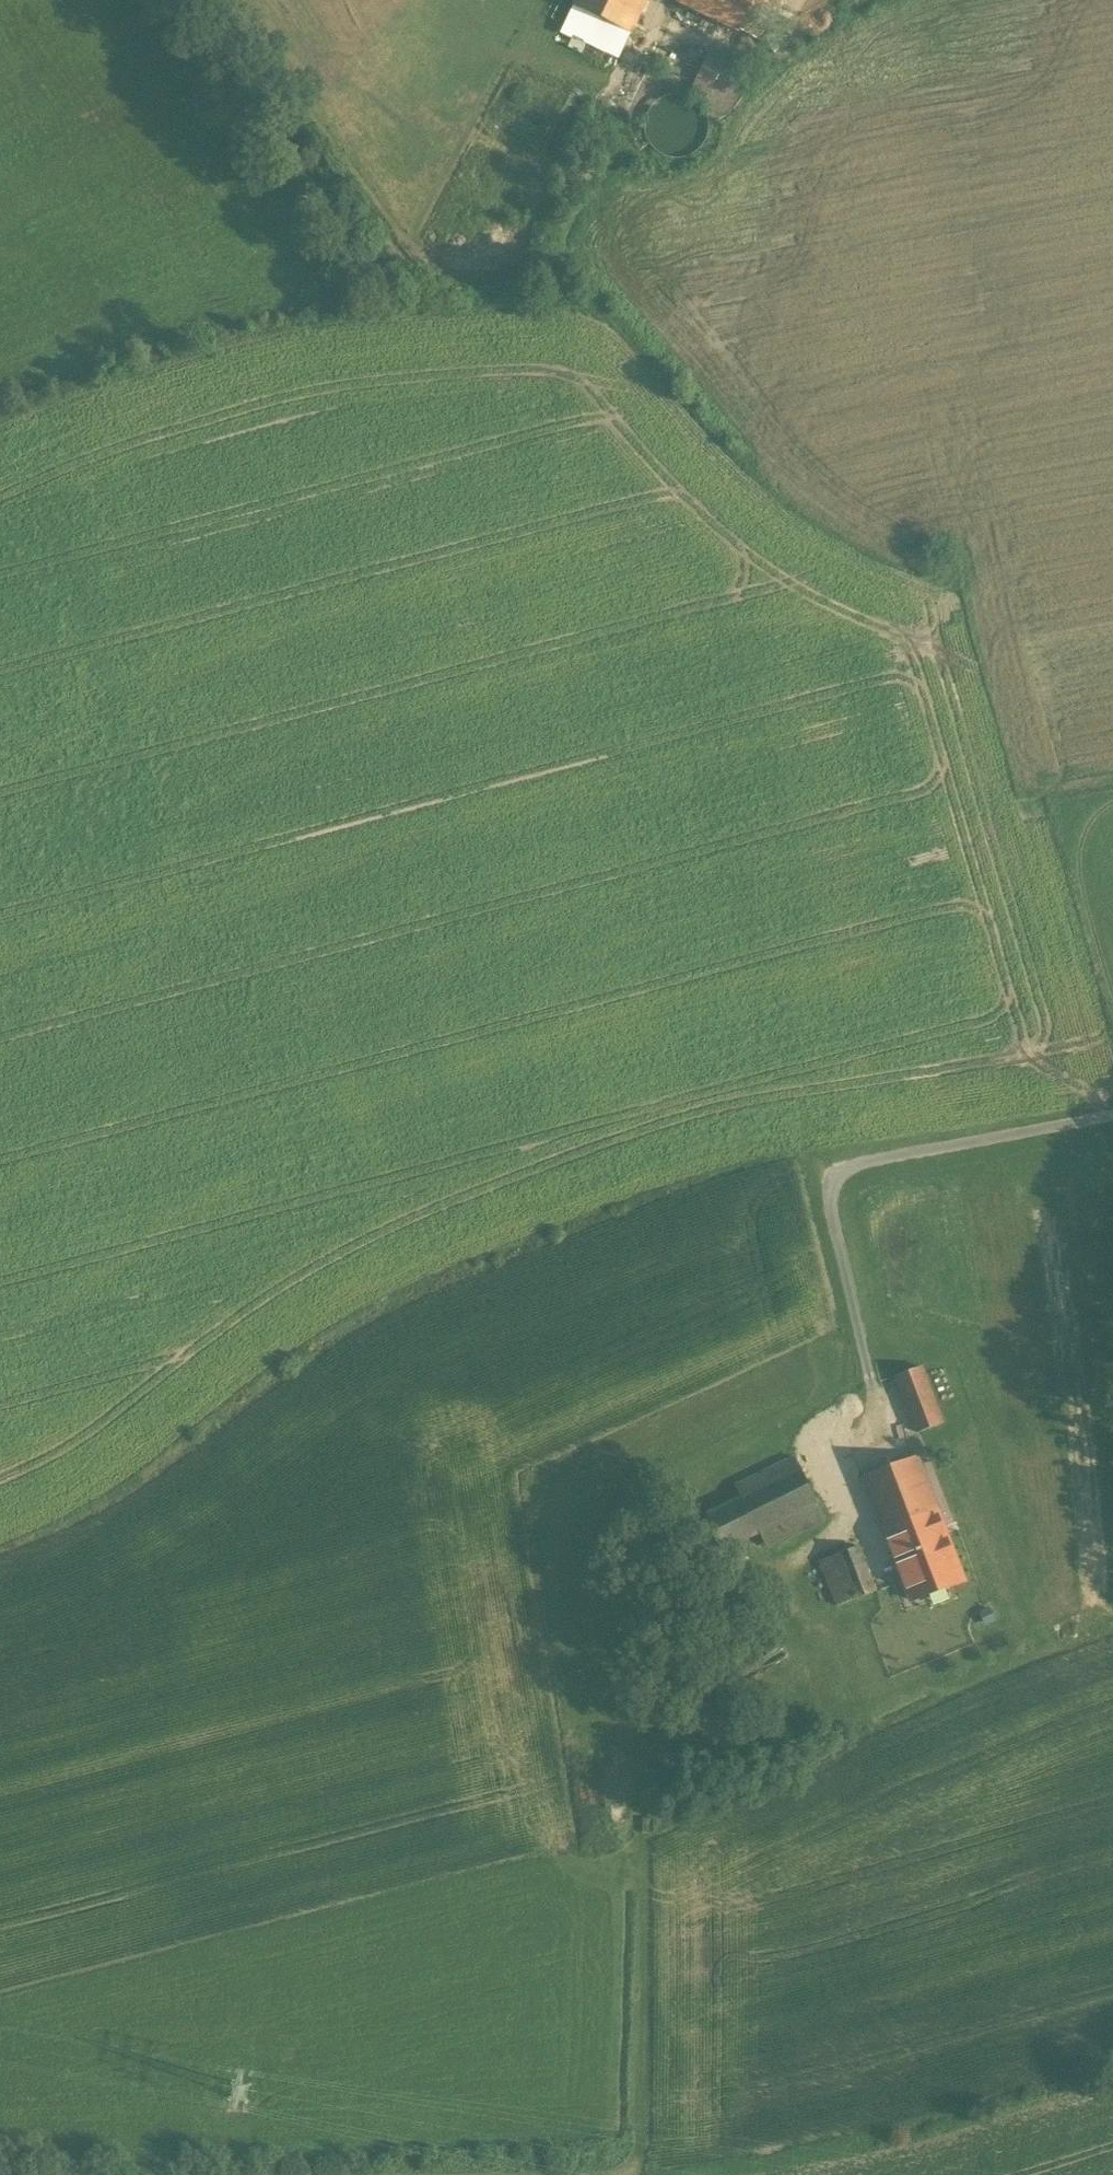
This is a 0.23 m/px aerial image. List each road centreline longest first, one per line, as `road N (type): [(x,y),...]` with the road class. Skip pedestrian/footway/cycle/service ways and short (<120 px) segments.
road 1 (track): [(625,2174),(633,2165),(649,2025),(639,1770),(646,1727),(677,1663)]

